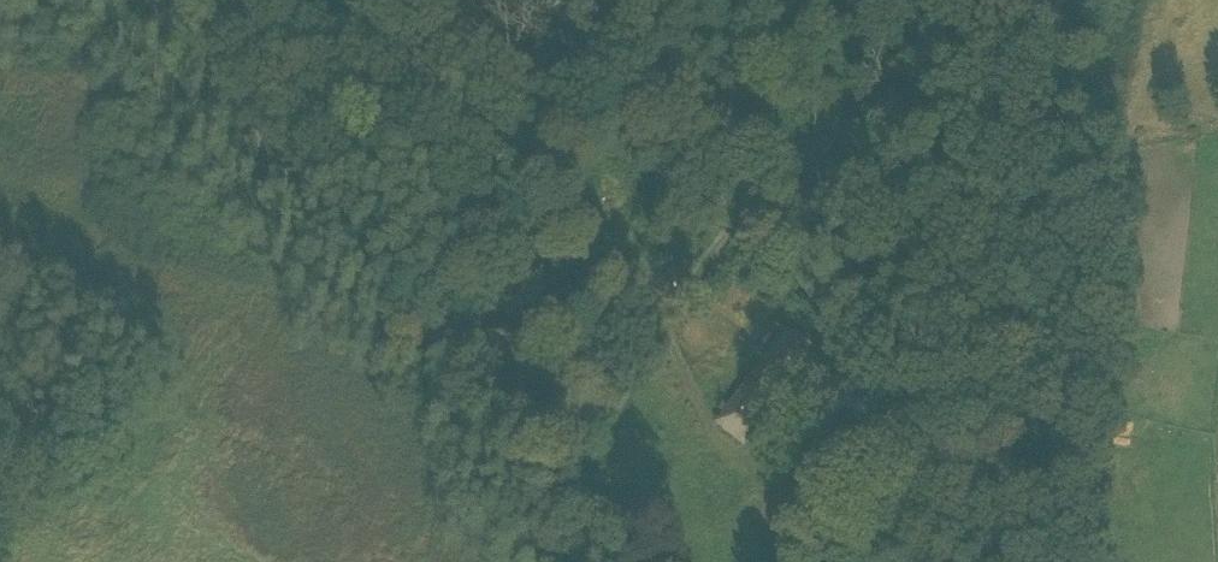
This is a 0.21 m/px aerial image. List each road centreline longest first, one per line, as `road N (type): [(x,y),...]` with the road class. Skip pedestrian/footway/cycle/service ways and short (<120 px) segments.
road 1 (track): [(1044,561),(558,0)]

